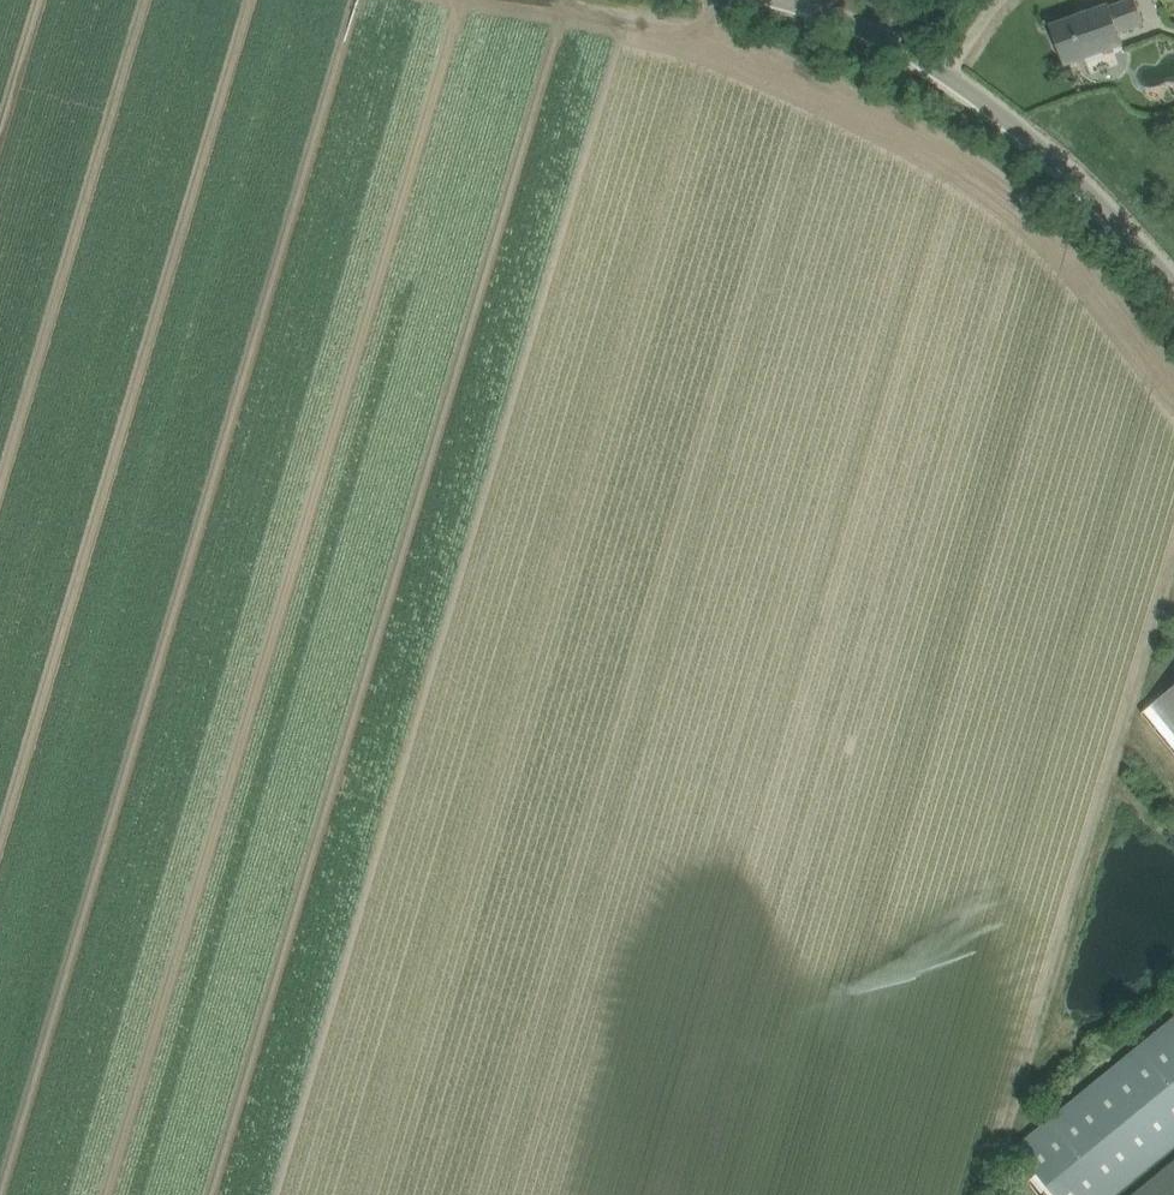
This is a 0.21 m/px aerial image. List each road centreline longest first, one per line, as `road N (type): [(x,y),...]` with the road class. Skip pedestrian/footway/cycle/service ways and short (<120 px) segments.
road 1 (unclassified): [(1173,283),(1061,162),(976,93),(884,34),(783,0)]

